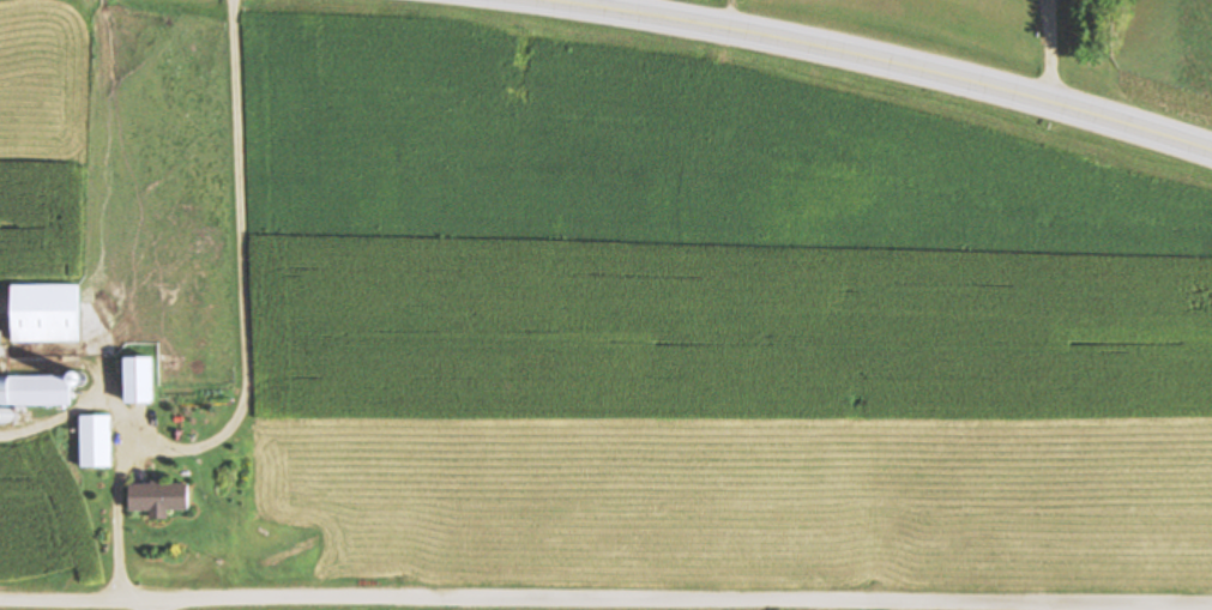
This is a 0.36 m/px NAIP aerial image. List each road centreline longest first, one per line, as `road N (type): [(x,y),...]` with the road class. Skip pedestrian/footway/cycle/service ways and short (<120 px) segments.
road 1 (residential): [(1148,609),(0,599)]
road 2 (primary): [(1211,145),(916,61),(585,0)]

